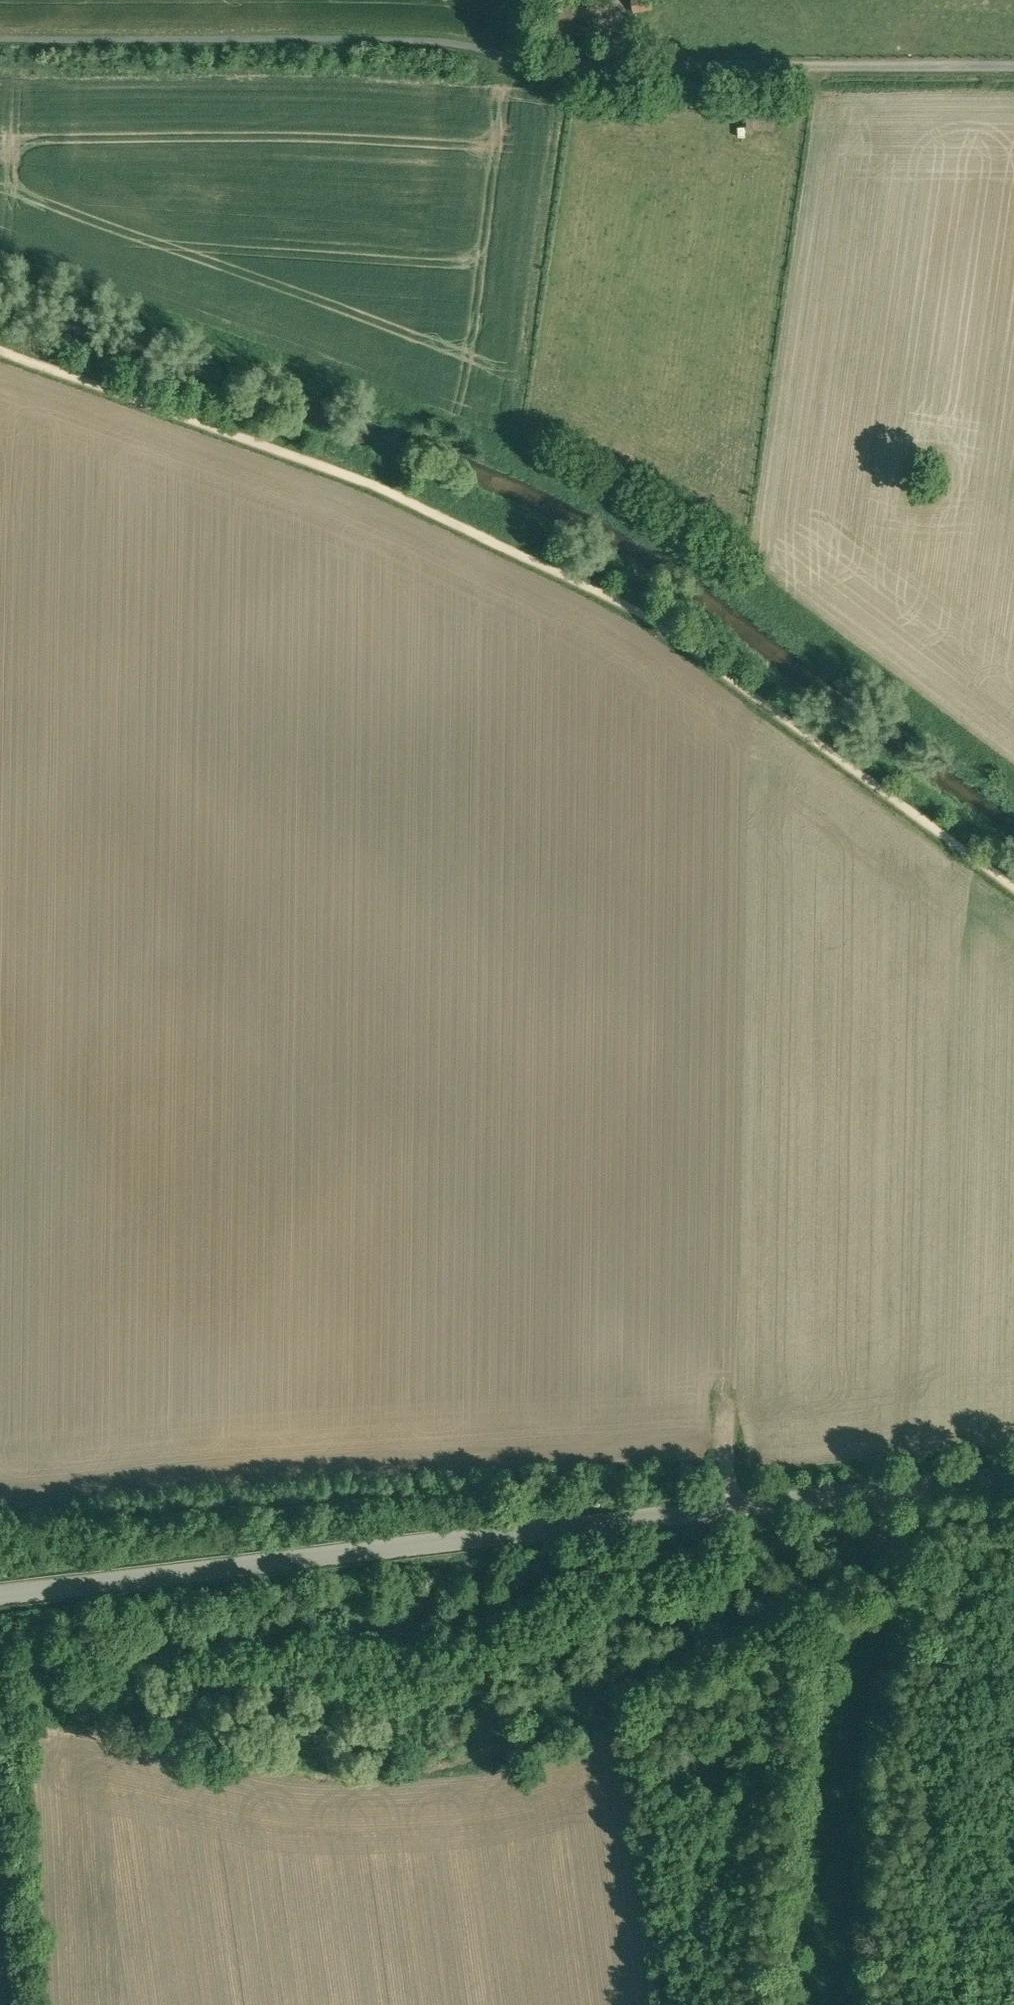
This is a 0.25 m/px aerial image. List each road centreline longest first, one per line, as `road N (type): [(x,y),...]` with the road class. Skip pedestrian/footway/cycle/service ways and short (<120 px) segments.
road 1 (unclassified): [(1013,1471),(0,1589)]

